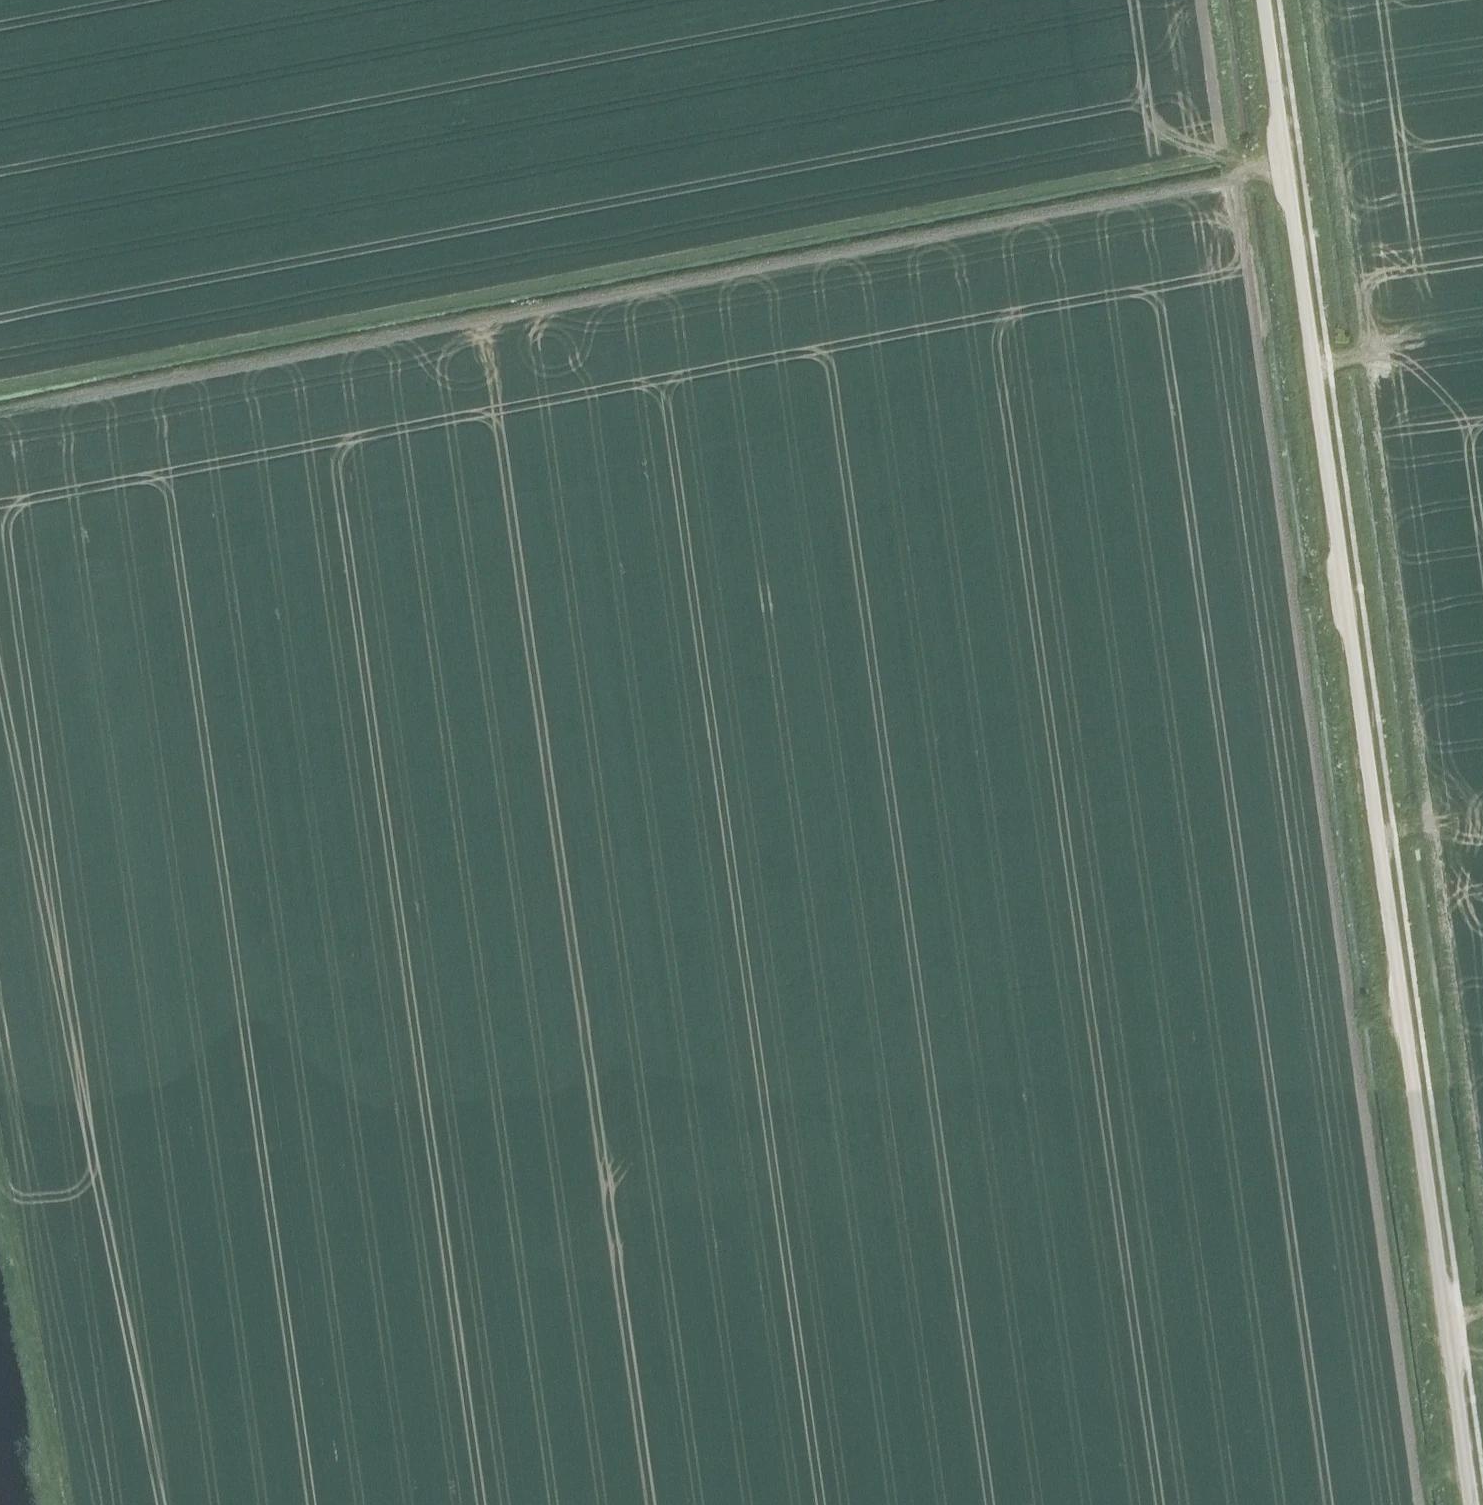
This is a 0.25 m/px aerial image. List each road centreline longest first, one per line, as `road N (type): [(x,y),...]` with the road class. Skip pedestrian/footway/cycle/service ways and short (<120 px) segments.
road 1 (unclassified): [(1467,1504),(1260,0)]

